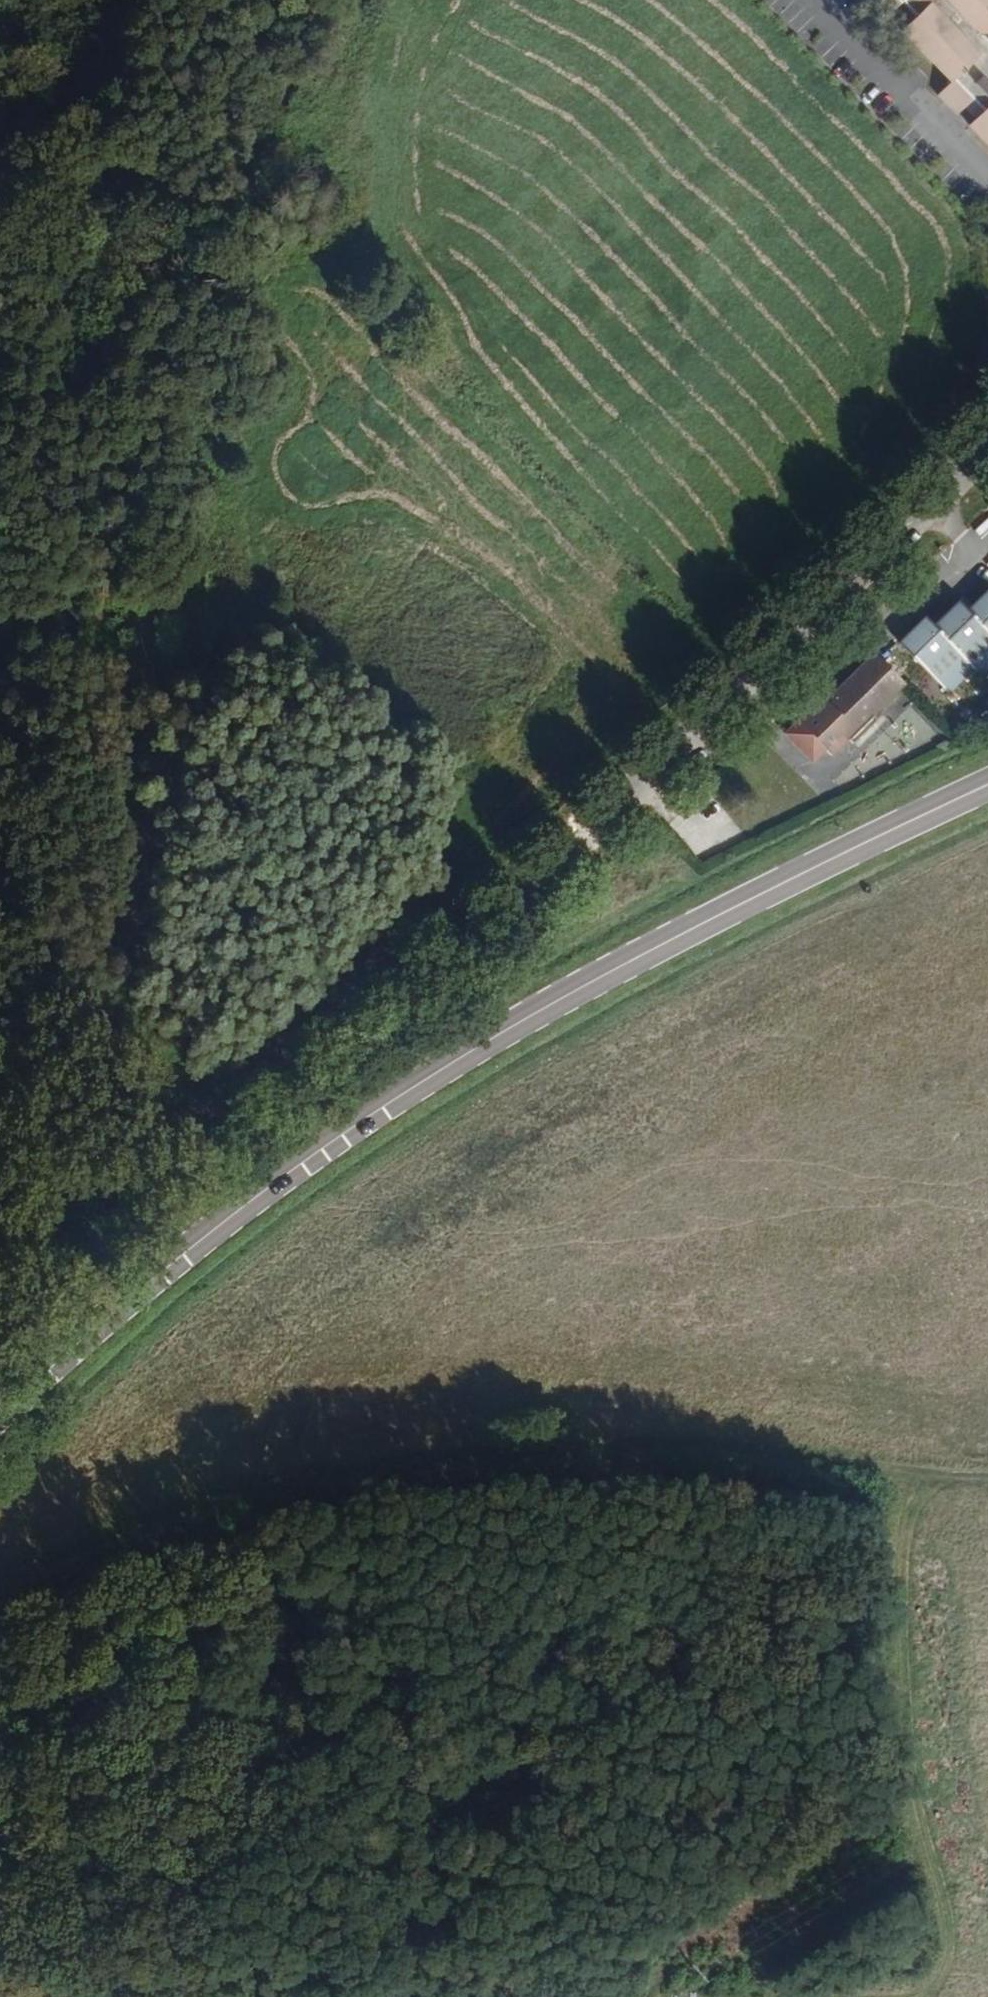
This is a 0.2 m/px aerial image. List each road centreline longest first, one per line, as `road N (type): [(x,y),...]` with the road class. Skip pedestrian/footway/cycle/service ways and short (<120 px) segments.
road 1 (primary): [(0,1411),(251,1200),(390,1102),(572,993),(987,784)]
road 2 (track): [(0,1572),(181,1504),(417,1457),(714,1446),(908,1480),(987,1479)]
road 3 (residential): [(735,687),(987,441)]

